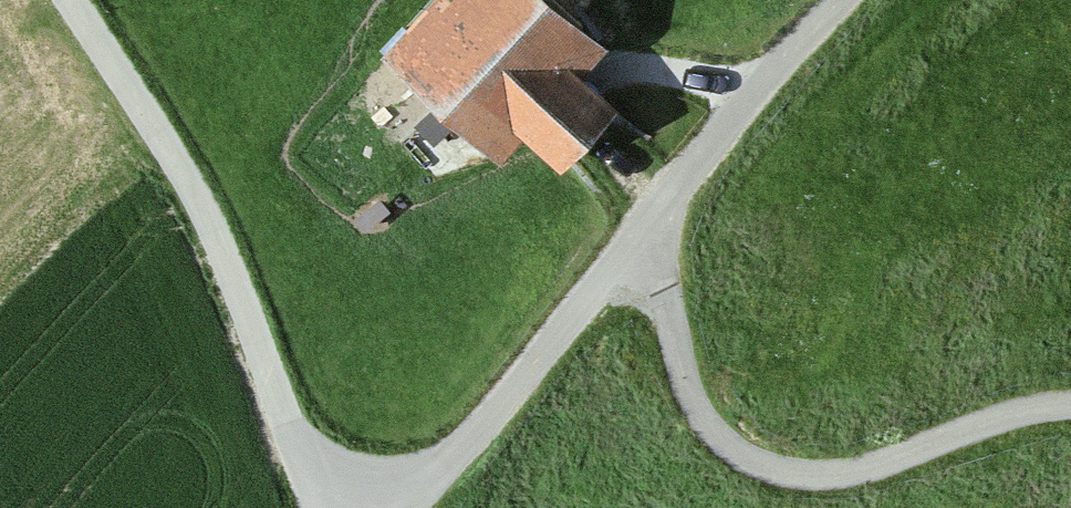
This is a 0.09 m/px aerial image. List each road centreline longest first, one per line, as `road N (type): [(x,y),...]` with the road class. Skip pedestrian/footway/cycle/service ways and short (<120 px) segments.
road 1 (unclassified): [(647,235),(693,400),(715,432),(770,468),(809,474),(871,466),(989,420),(1070,405)]
road 2 (track): [(346,507),(286,424),(238,289),(194,195),(69,0)]
road 3 (unclassified): [(647,235),(404,507)]
road 4 (unclassified): [(841,0),(709,147),(647,235)]

